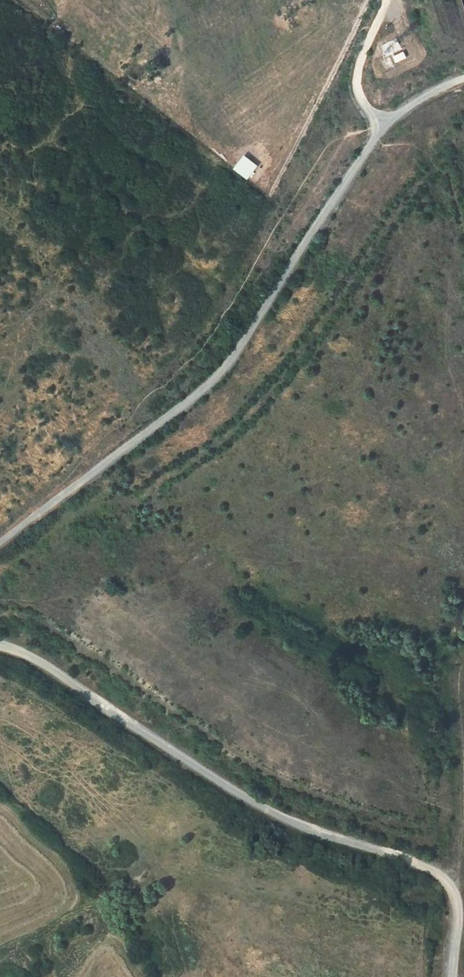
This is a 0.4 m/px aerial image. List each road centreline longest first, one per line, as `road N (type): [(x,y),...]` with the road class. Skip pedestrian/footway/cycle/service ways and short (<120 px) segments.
road 1 (track): [(0,648),(35,658),(257,805),(427,868),(455,905),(452,976)]
road 2 (track): [(381,129),(235,356),(0,543)]
road 3 (track): [(381,129),(358,85),(385,0)]

